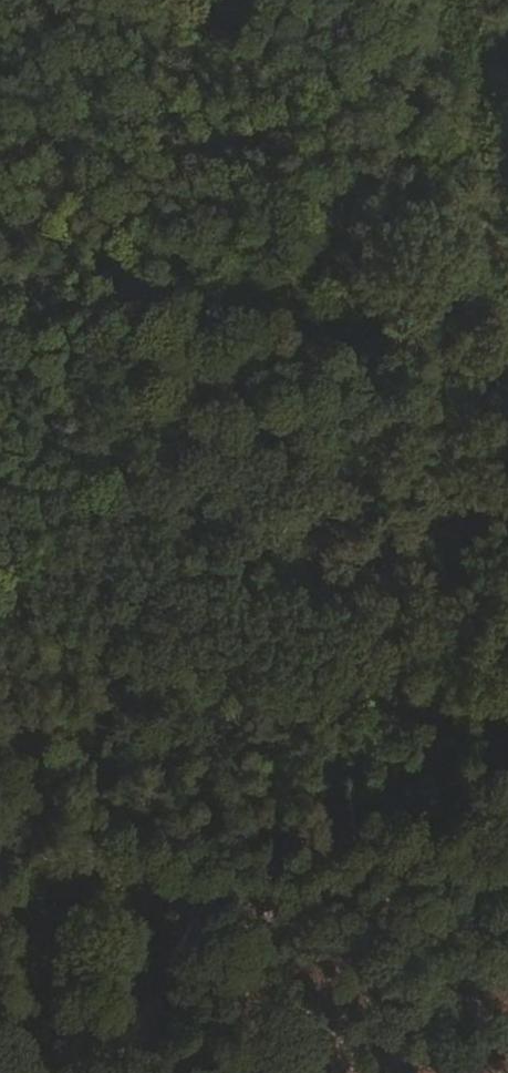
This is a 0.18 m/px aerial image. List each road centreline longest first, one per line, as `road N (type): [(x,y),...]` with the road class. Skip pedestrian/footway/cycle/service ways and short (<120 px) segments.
road 1 (track): [(507,878),(326,920),(138,881),(0,838)]

